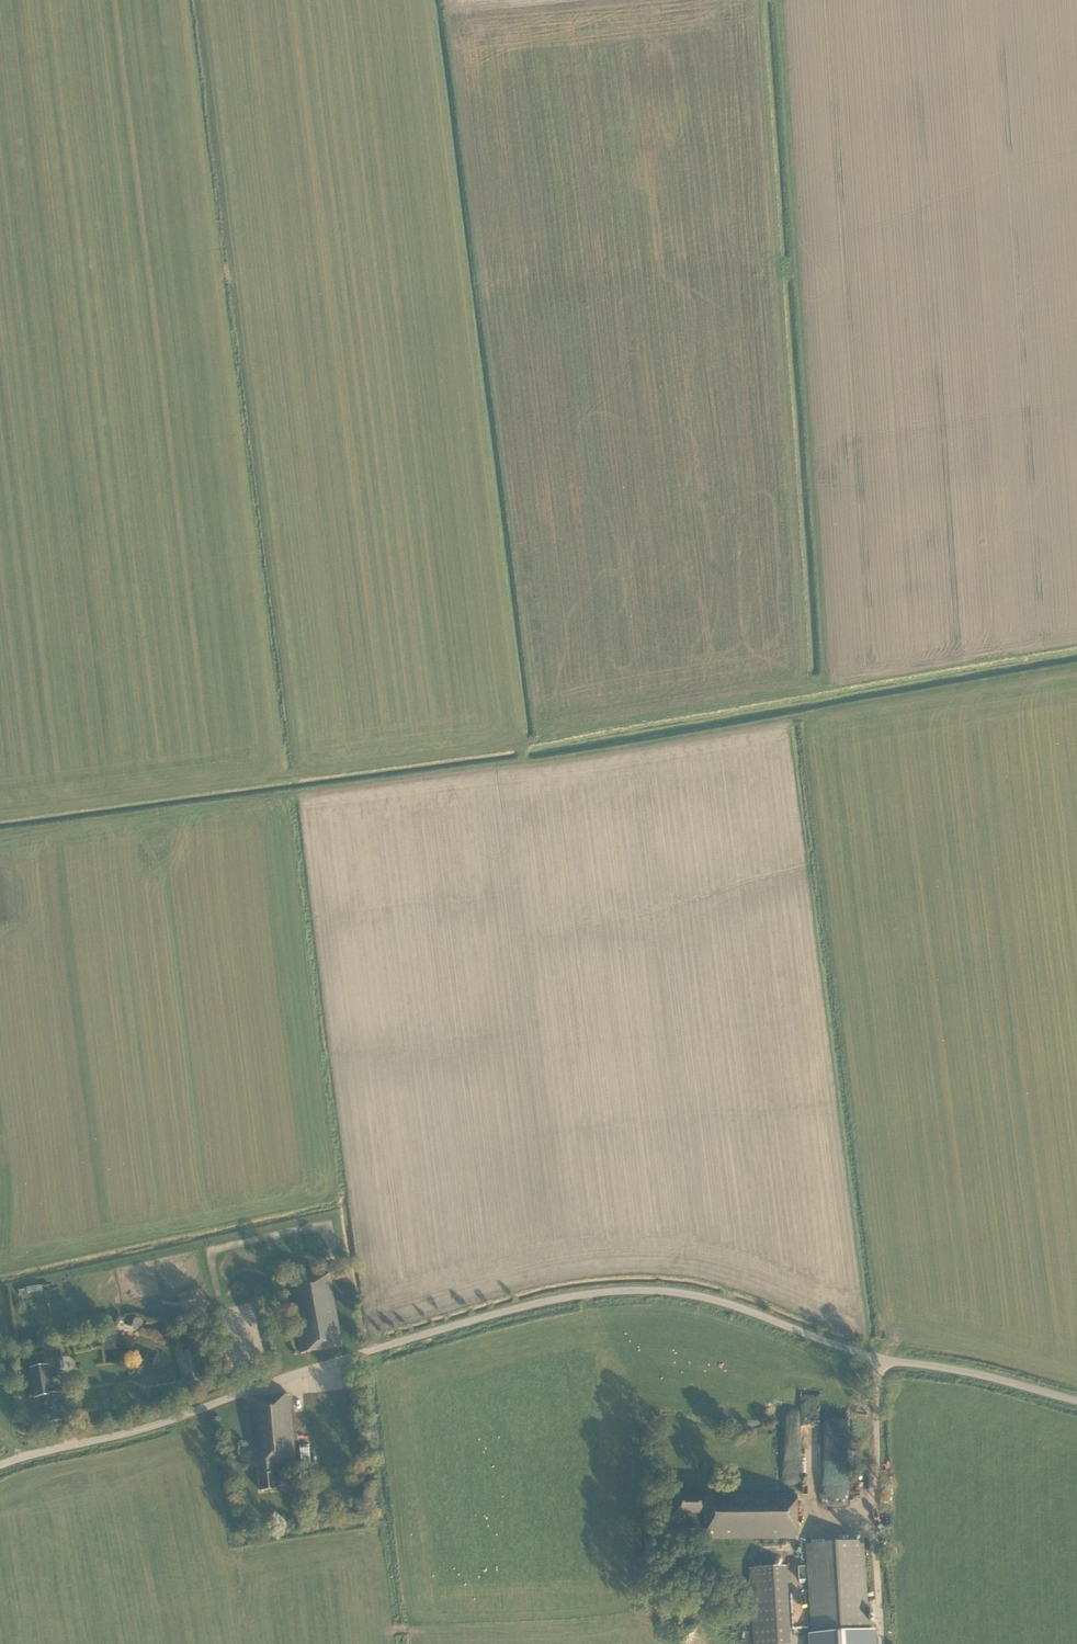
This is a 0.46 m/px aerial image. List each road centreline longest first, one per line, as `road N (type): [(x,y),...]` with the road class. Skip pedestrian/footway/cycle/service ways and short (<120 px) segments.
road 1 (tertiary): [(0,1468),(157,1427),(365,1351),(530,1305),(635,1291),(732,1305),(834,1346),(1076,1401)]

